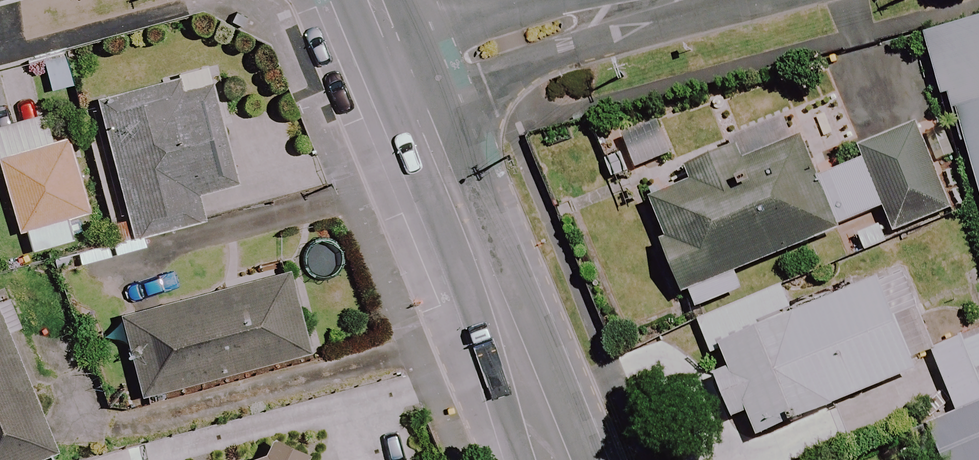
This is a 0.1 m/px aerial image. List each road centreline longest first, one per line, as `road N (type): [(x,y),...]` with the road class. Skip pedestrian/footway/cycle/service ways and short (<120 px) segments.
road 1 (secondary): [(557,459),(404,70)]
road 2 (residential): [(404,70),(655,0)]

